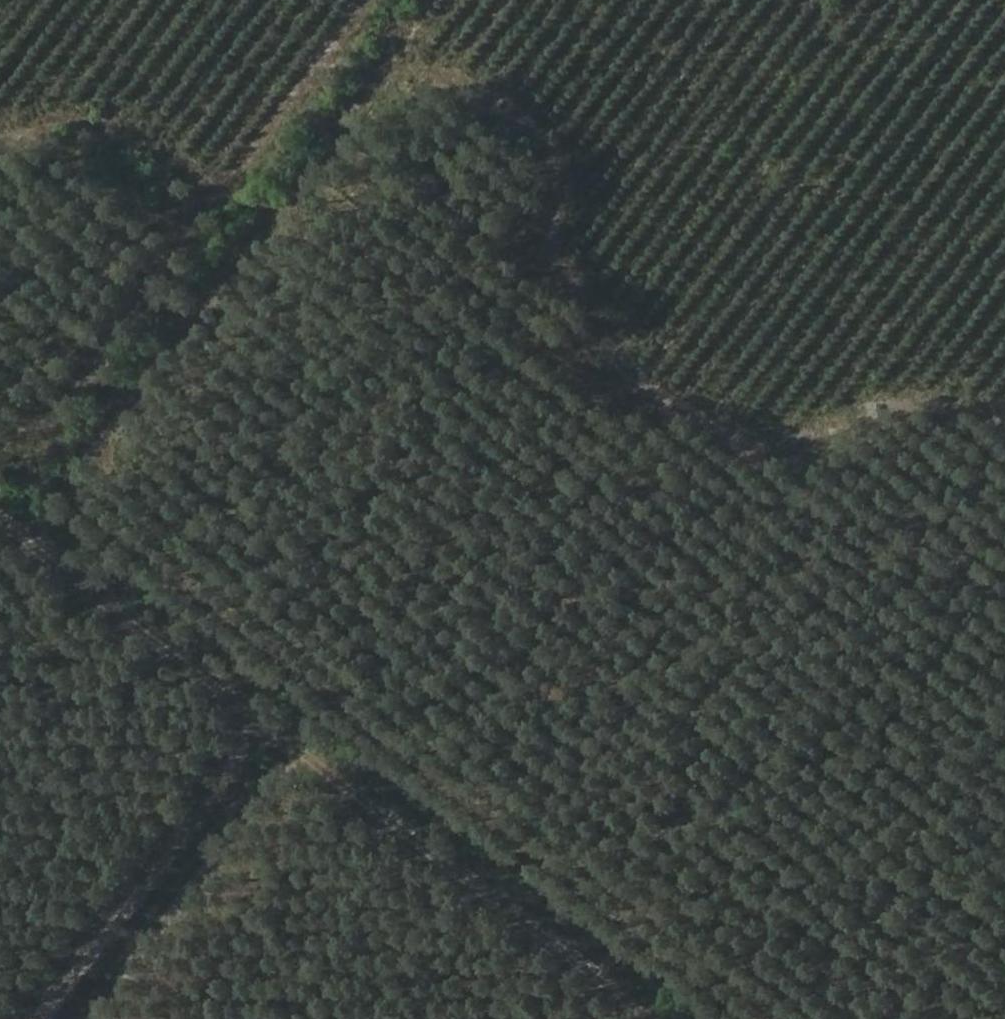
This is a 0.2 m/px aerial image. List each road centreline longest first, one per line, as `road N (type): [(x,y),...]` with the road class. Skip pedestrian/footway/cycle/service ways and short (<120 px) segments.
road 1 (track): [(681,1018),(0,499)]
road 2 (track): [(71,1018),(289,719)]

